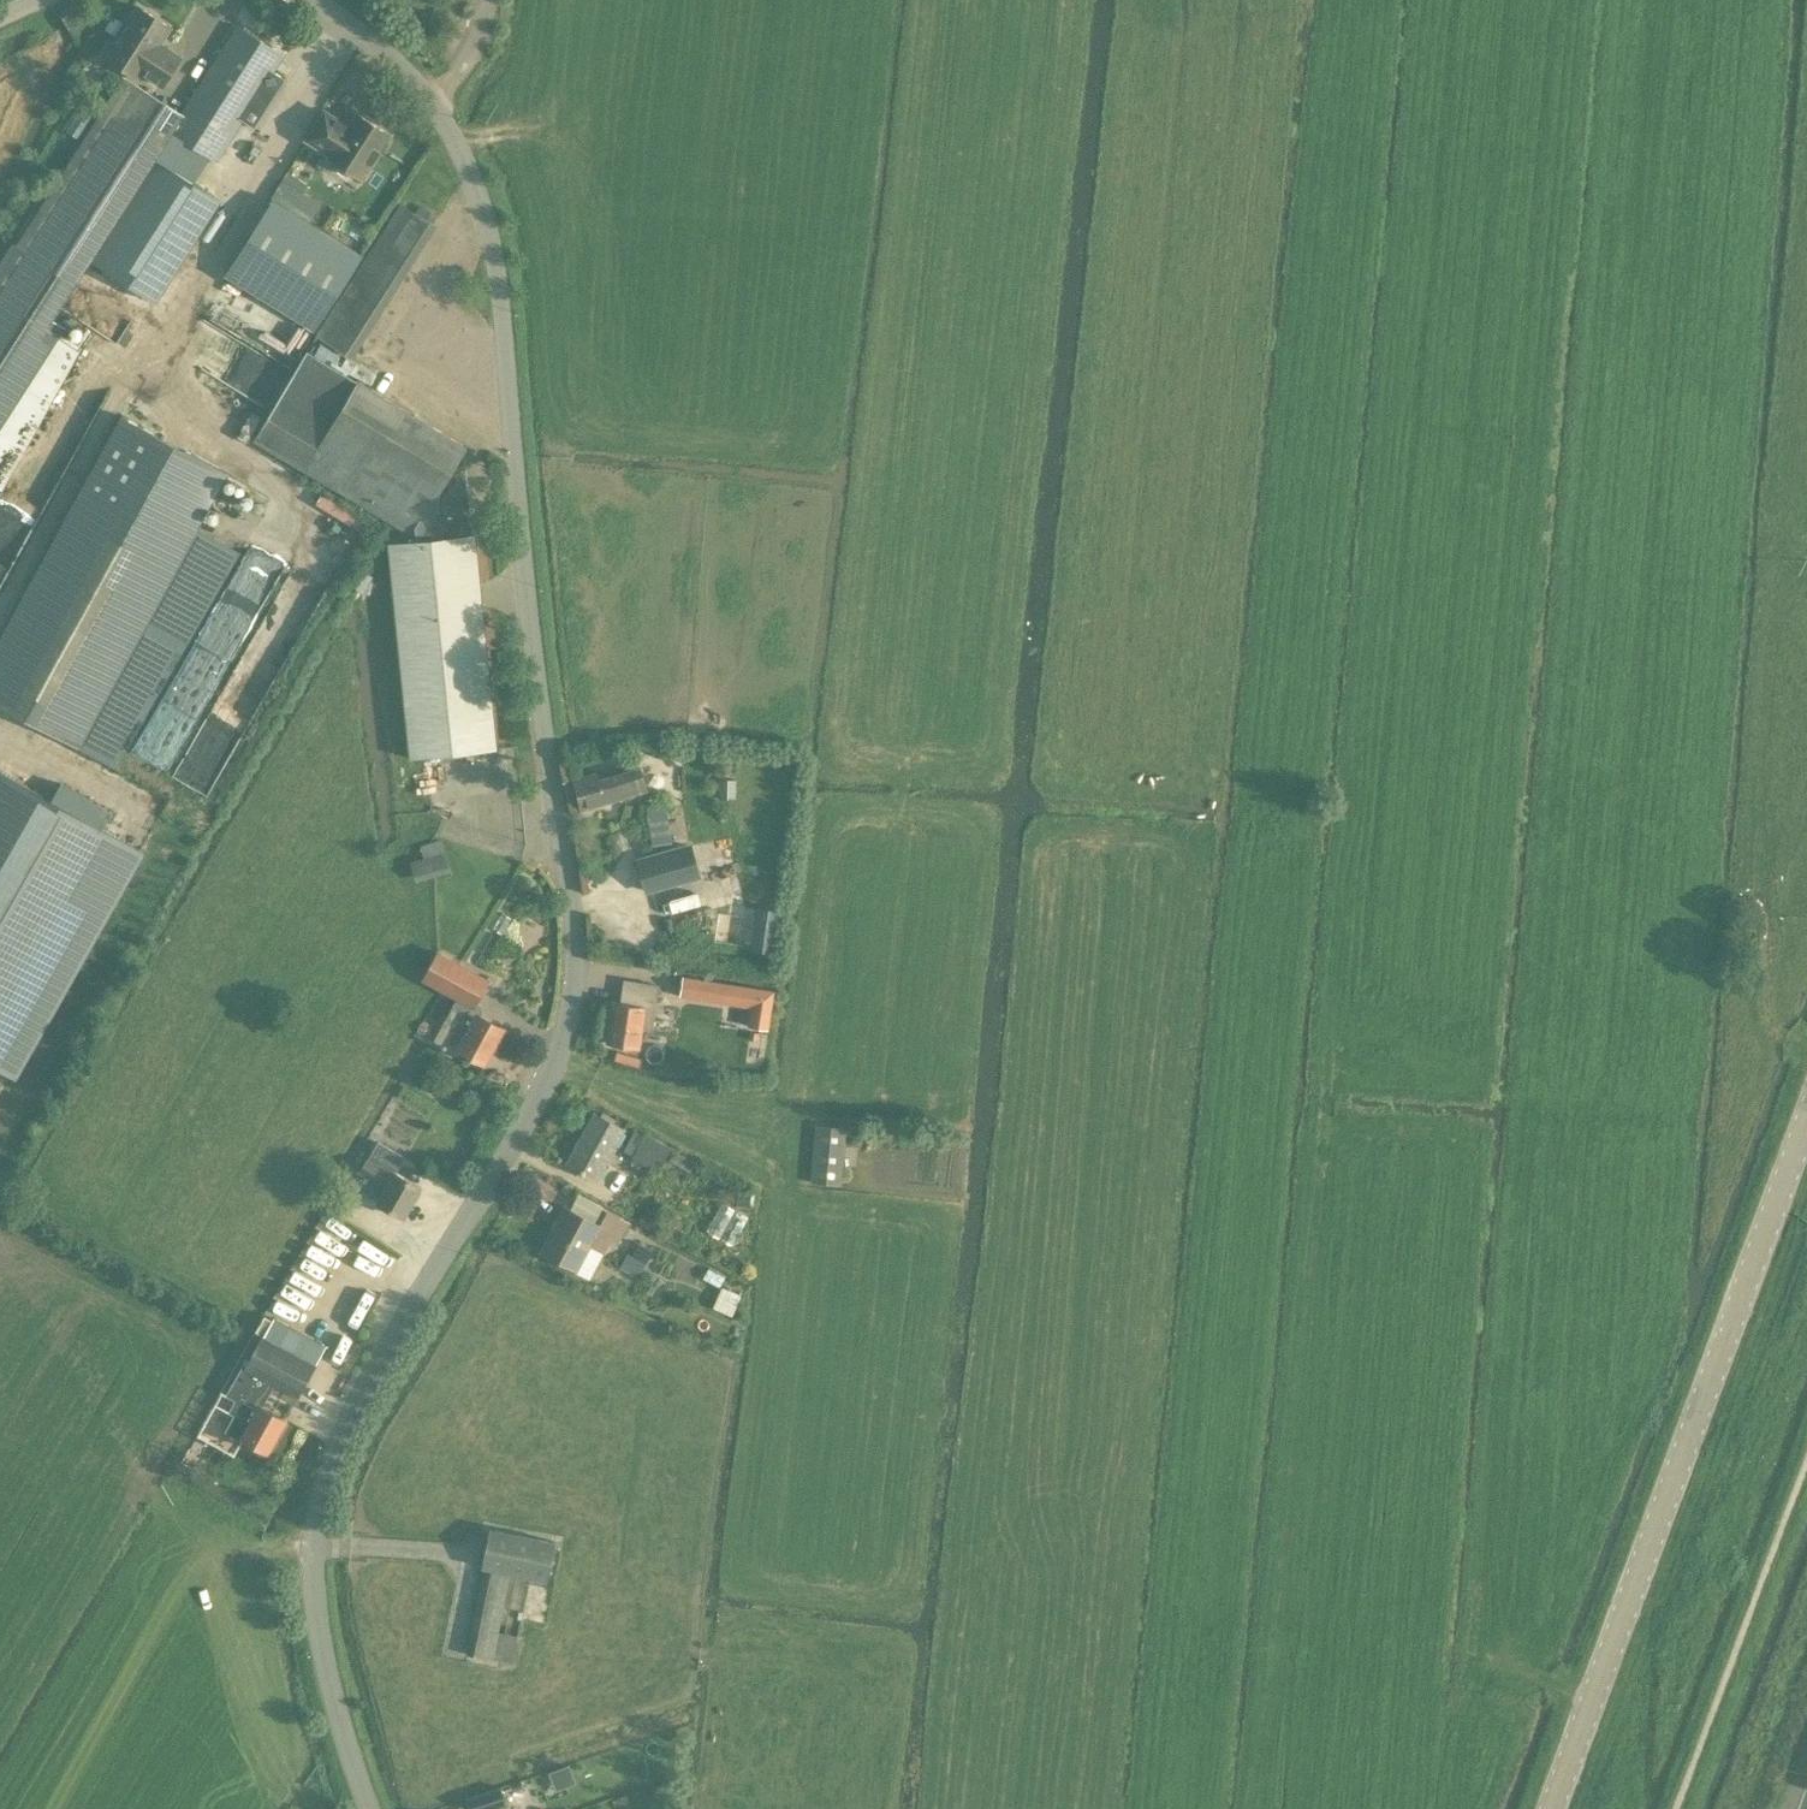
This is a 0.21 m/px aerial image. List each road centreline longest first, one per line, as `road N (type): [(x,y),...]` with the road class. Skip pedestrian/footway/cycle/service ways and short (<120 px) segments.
road 1 (unclassified): [(371,1808),(321,1645),(311,1541),(338,1441),(544,1088),(575,997),(578,927),(543,737),(497,253),(479,193),(435,106),(317,0)]
road 2 (tertiary): [(1555,1808),(1806,1130)]
road 3 (track): [(0,603),(145,339)]

